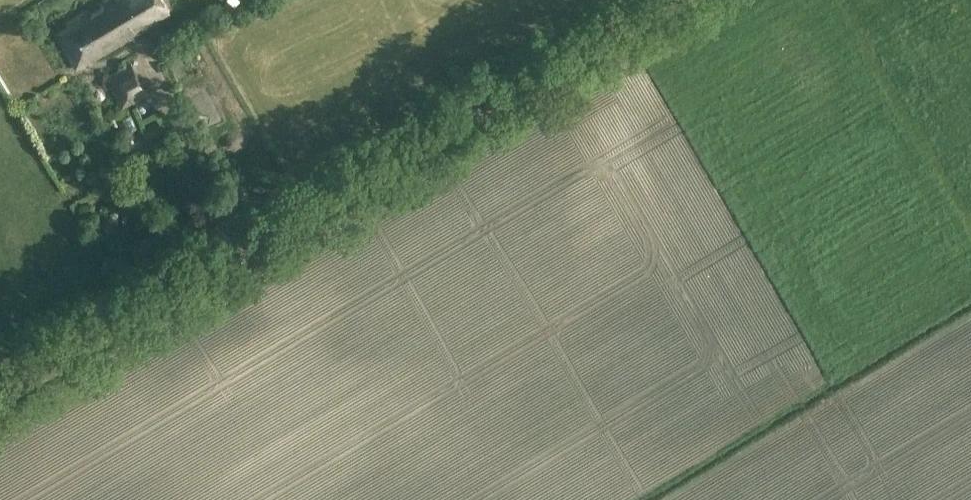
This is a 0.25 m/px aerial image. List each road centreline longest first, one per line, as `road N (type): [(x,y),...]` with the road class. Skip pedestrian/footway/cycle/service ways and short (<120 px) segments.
road 1 (residential): [(0,385),(657,0)]

